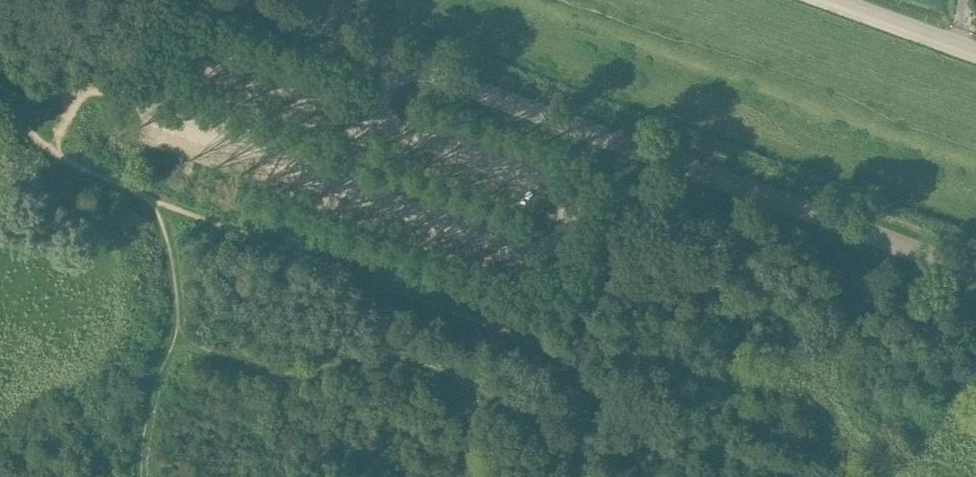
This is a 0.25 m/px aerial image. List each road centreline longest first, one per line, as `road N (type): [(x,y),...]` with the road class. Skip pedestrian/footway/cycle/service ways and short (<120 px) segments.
road 1 (unclassified): [(975,273),(398,59)]
road 2 (unclassified): [(975,52),(830,0)]

